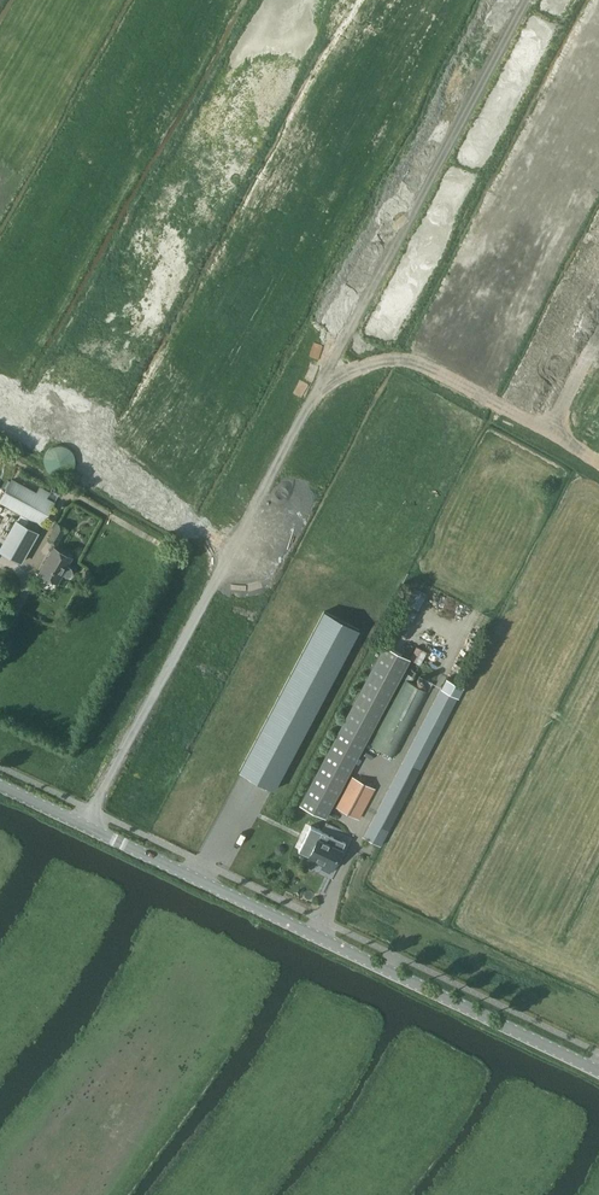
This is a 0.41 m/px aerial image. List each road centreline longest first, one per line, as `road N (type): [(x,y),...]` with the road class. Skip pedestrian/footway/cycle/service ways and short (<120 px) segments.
road 1 (track): [(527,0),(85,826)]
road 2 (unclassified): [(598,1073),(311,925),(0,784)]

